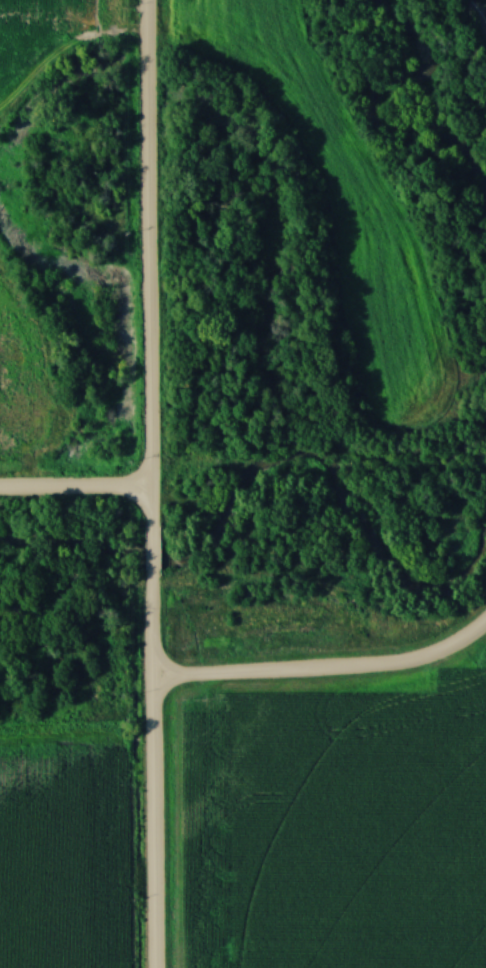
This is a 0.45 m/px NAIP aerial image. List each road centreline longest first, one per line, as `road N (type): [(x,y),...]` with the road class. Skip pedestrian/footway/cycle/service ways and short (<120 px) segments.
road 1 (residential): [(150,535),(145,0)]
road 2 (residential): [(151,967),(151,567)]
road 3 (residential): [(154,677),(409,665),(463,642),(485,621)]
road 4 (residential): [(0,487),(151,485)]

